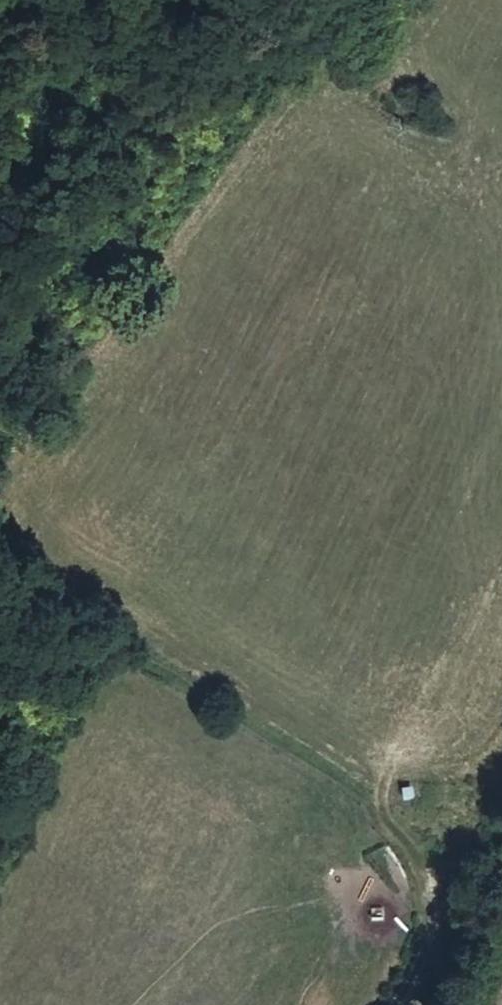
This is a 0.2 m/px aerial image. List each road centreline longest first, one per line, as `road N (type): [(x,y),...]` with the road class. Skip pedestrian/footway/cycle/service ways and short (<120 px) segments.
road 1 (track): [(390,1004),(421,938),(423,890),(409,856),(331,772),(114,641)]

